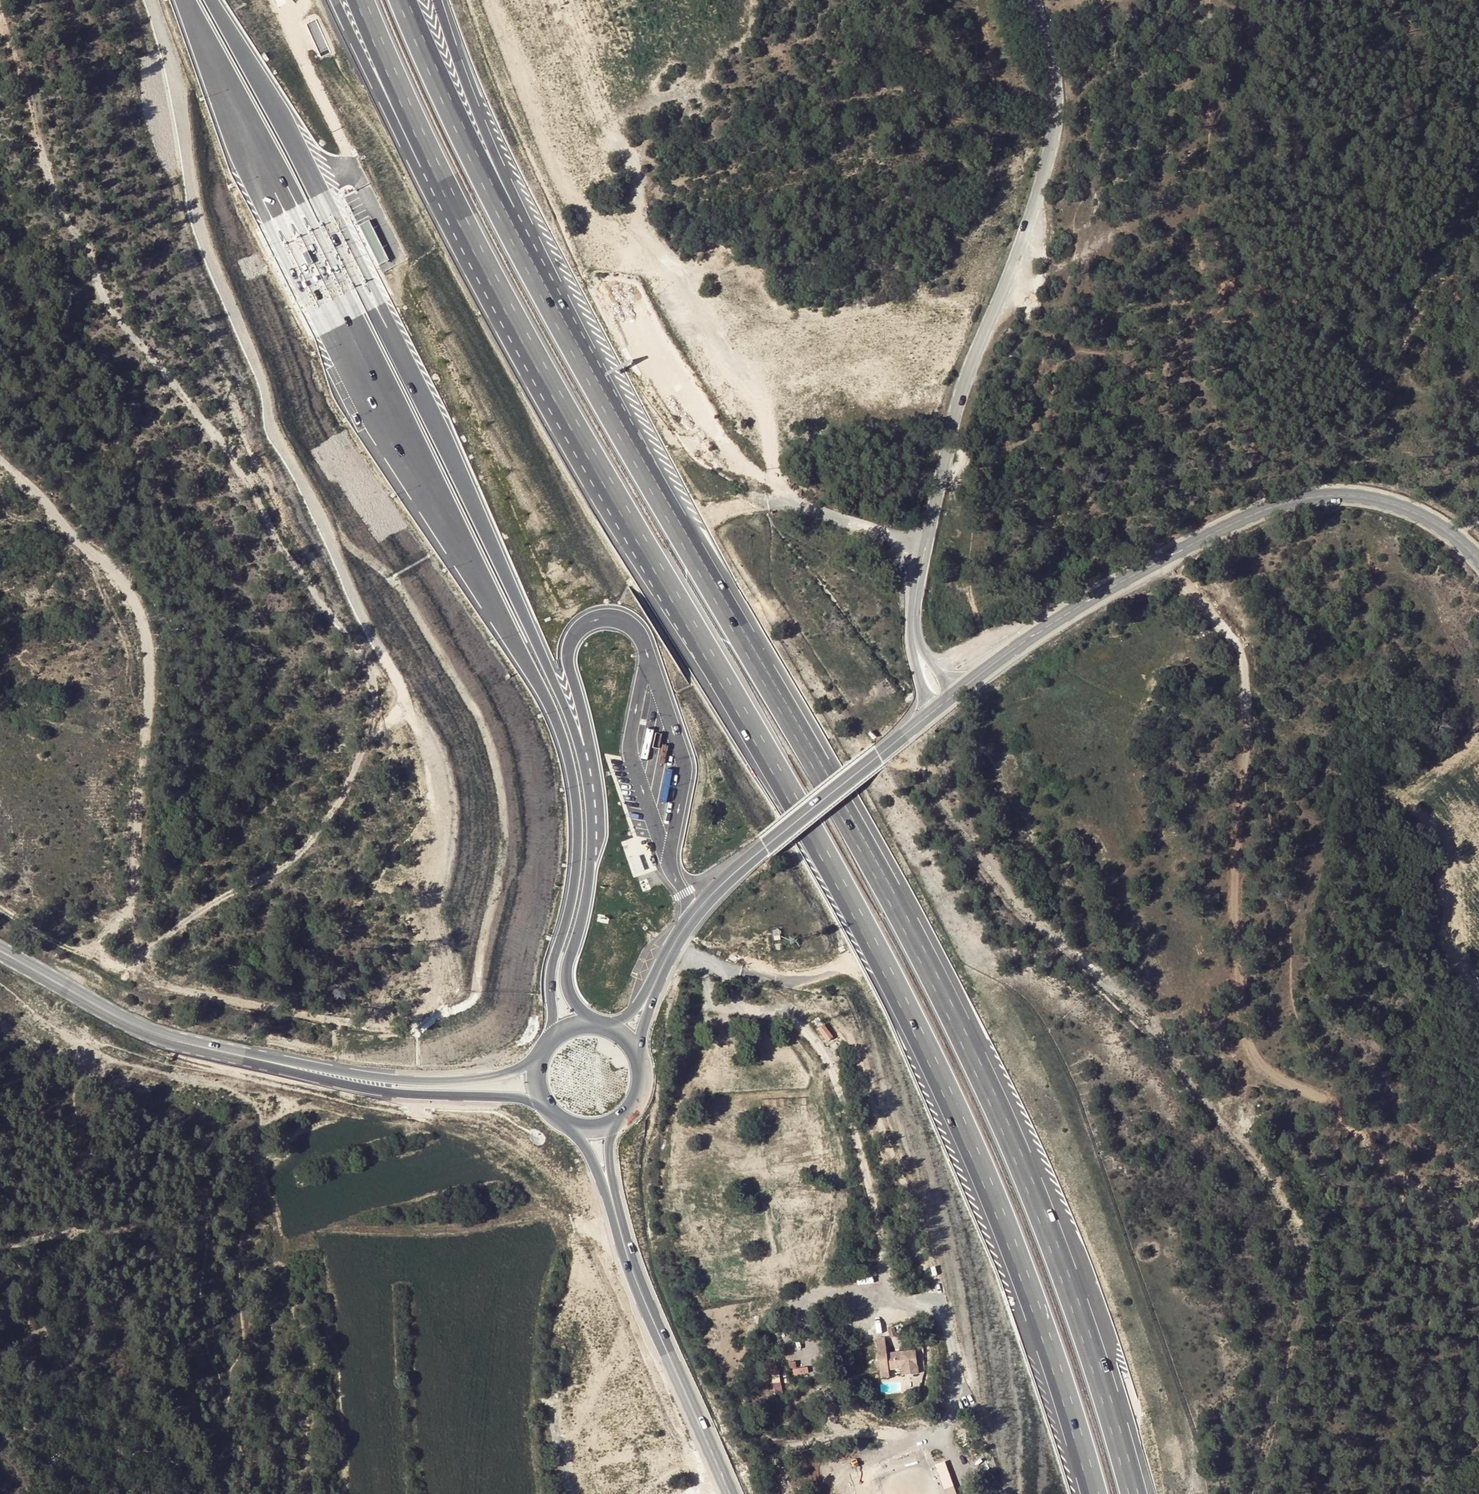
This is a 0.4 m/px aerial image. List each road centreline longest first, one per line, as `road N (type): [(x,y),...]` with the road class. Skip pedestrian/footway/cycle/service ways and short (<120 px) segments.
road 1 (motorway): [(457,211),(877,952),(1032,1289),(1097,1493)]
road 2 (motorway): [(1132,1493),(1053,1244),(966,1042),(844,801),(532,290)]
road 3 (track): [(150,0),(179,98),(203,237),(259,372),(270,423),(405,694),(398,714),(367,739),(303,853),(205,908),(131,972)]
road 4 (motorway): [(184,0),(312,262),(545,696),(568,755),(578,848),(551,970),(547,1041)]
road 5 (motorway): [(596,1024),(566,980),(591,845),(582,753),(564,703),(409,371),(212,0)]
road 6 (track): [(0,14),(31,98),(55,199),(90,254),(107,305),(220,440),(285,551),(371,666),(374,733)]
road 7 (track): [(1162,558),(1229,628),(1249,698),(1234,899),(1245,1029),(1256,1059),(1328,1103),(1406,1181),(1478,1225)]
road 8 (tertiary): [(915,639),(914,605),(955,414),(1053,138),(1054,63),(1035,0)]
road 9 (secondary): [(1478,559),(1423,515),(1383,501),(1346,495),(1266,510),(1078,607),(957,691)]
road 10 (track): [(79,951),(126,920),(135,892),(147,646),(138,605),(109,563),(74,540),(38,491),(0,461)]
road 11 (track): [(0,908),(54,940),(178,992),(405,1028)]
road 12 (secondary): [(650,991),(709,897),(934,710)]
road 13 (track): [(777,503),(761,404),(652,237),(622,150)]
road 14 (primary): [(607,1187),(639,1288),(731,1493)]
road 15 (track): [(569,1493),(555,1406),(576,1271),(568,1227),(619,1230)]
road 16 (motorway): [(532,290),(396,0)]
road 17 (primary): [(0,953),(141,1028),(283,1065)]
road 18 (motorway): [(532,290),(516,217),(435,0)]
road 19 (primary): [(283,1065),(379,1091),(545,1104)]
road 20 (primary): [(541,1051),(513,1069),(449,1080),(283,1065)]
road 21 (motorway): [(337,0),(378,89),(457,211)]
road 22 (track): [(1478,177),(1375,388)]
road 23 (motorway): [(361,0),(457,211)]
road 24 (track): [(927,543),(798,505),(768,503),(712,515)]
road 25 (track): [(634,317),(713,436),(737,461),(774,481)]

